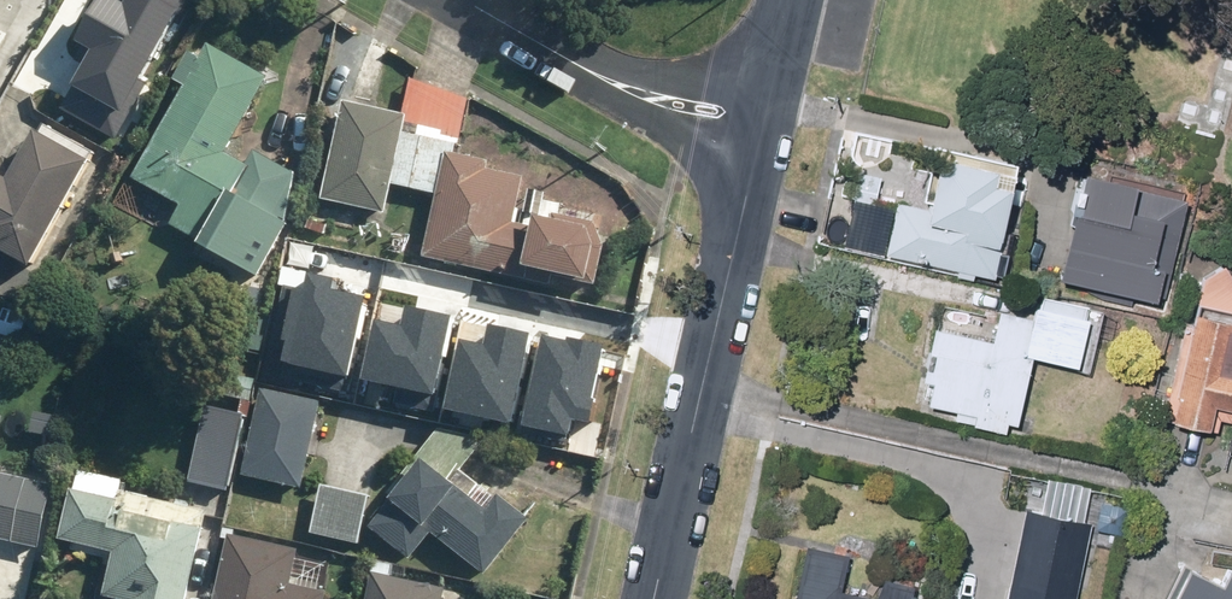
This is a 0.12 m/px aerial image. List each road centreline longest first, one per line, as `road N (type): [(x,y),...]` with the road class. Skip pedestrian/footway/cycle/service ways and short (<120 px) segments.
road 1 (residential): [(655,598),(767,118)]
road 2 (residential): [(767,118),(614,83),(463,0)]
road 3 (residential): [(767,118),(792,0)]

